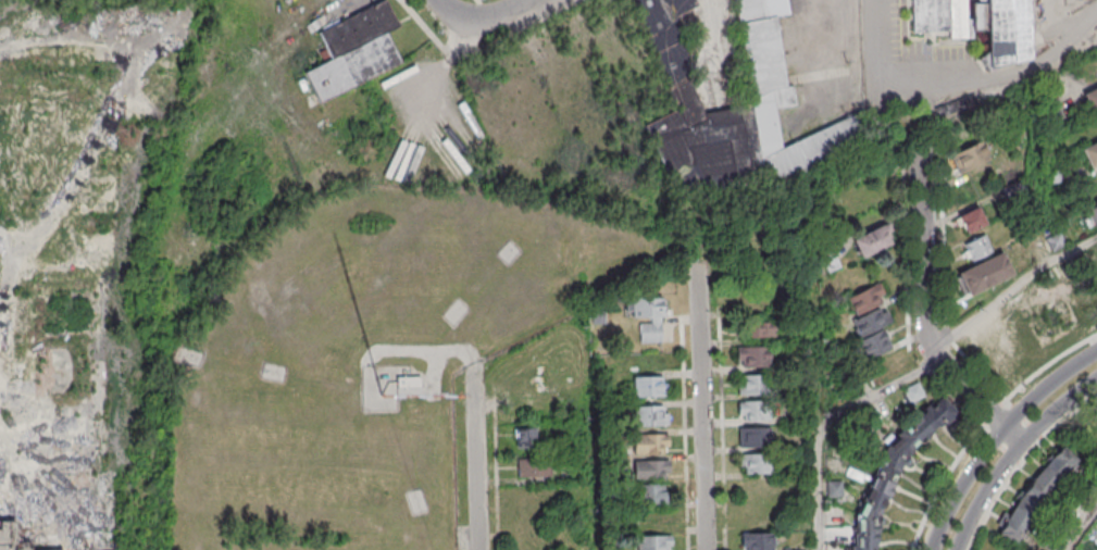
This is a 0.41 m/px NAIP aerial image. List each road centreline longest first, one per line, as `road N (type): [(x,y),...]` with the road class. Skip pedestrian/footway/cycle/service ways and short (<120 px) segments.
road 1 (residential): [(1020,446),(948,374),(932,346),(925,157)]
road 2 (residential): [(708,549),(699,254)]
road 3 (residential): [(1096,351),(1020,410),(990,445),(930,549)]
road 4 (residential): [(955,549),(1008,460),(1096,379)]
road 5 (residential): [(481,549),(476,374)]

